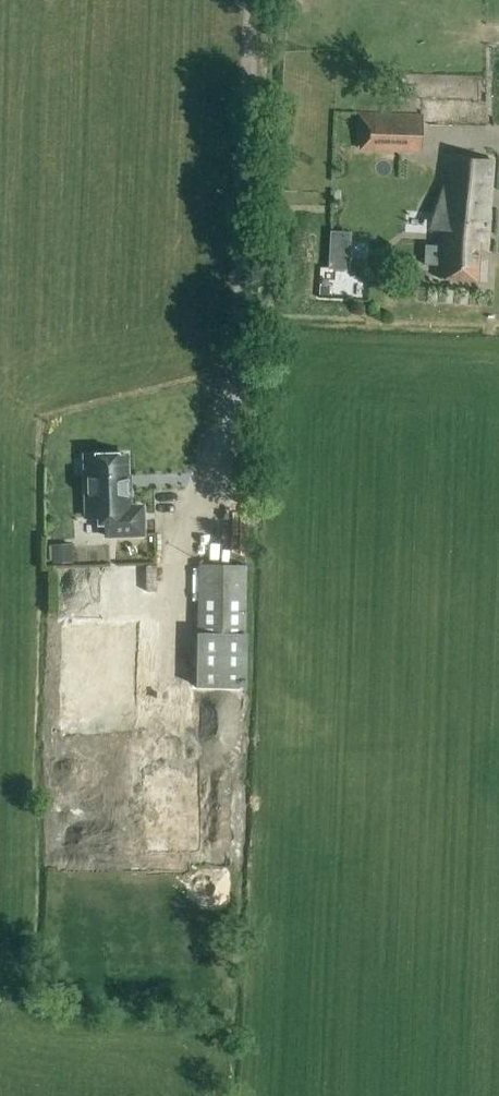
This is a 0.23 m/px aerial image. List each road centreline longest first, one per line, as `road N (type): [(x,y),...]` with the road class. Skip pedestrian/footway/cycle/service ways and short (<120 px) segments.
road 1 (track): [(256,0),(240,444)]

